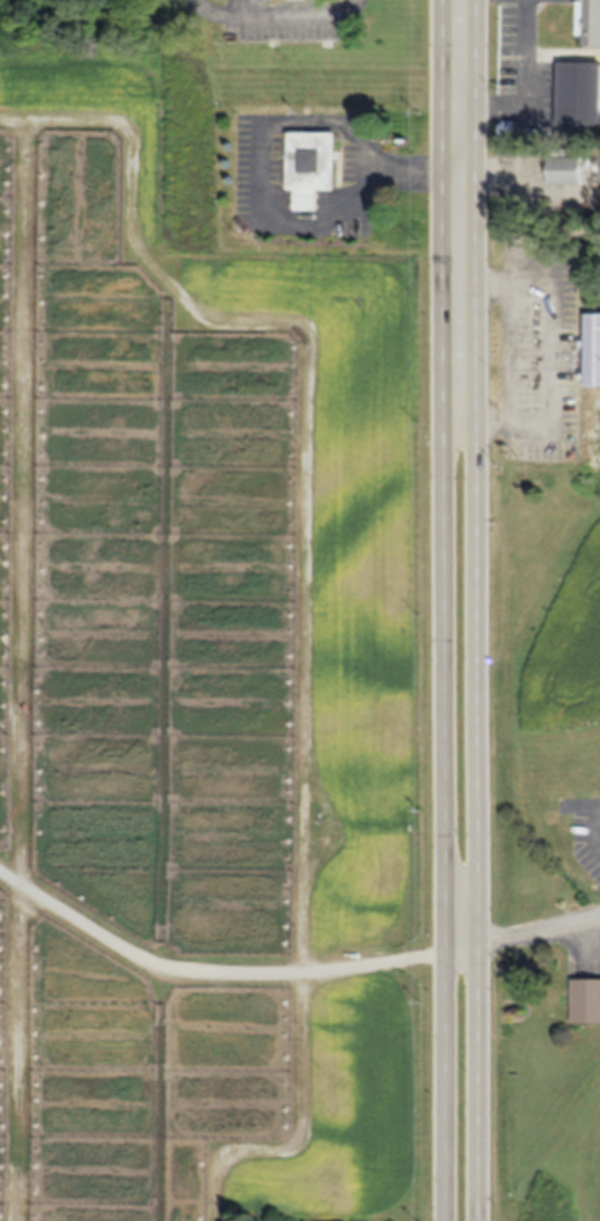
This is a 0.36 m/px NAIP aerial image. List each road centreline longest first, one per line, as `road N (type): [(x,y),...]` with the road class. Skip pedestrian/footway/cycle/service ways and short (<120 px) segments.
road 1 (primary): [(480,1220),(478,435),(459,89)]
road 2 (primary): [(459,89),(443,431),(446,1220)]

